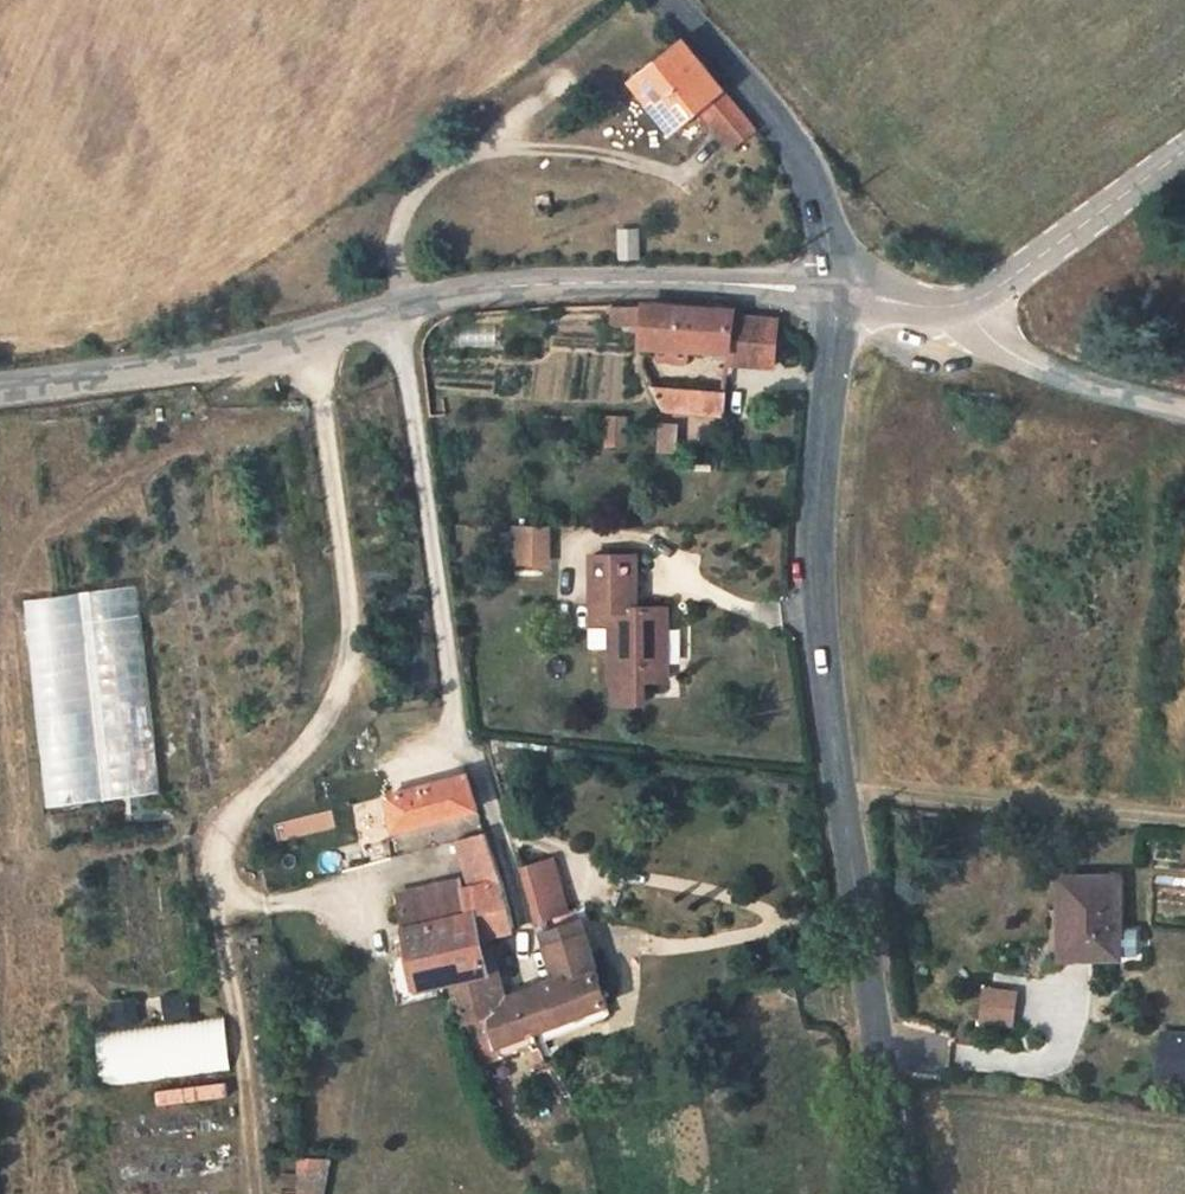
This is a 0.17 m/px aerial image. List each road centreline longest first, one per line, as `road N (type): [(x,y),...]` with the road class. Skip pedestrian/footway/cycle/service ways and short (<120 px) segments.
road 1 (tertiary): [(840,301),(817,539),(897,1193)]
road 2 (residential): [(398,315),(459,741),(483,775),(512,940)]
road 3 (unclassified): [(398,315),(502,285),(648,277),(840,301)]
road 4 (unclassified): [(0,389),(269,351),(398,315)]
road 5 (tertiary): [(676,0),(795,142),(835,255),(840,301)]
road 6 (unclassified): [(962,317),(1184,150)]
road 7 (unclassified): [(962,317),(1009,353),(1084,389),(1184,406)]
road 8 (unclassified): [(840,301),(962,317)]

